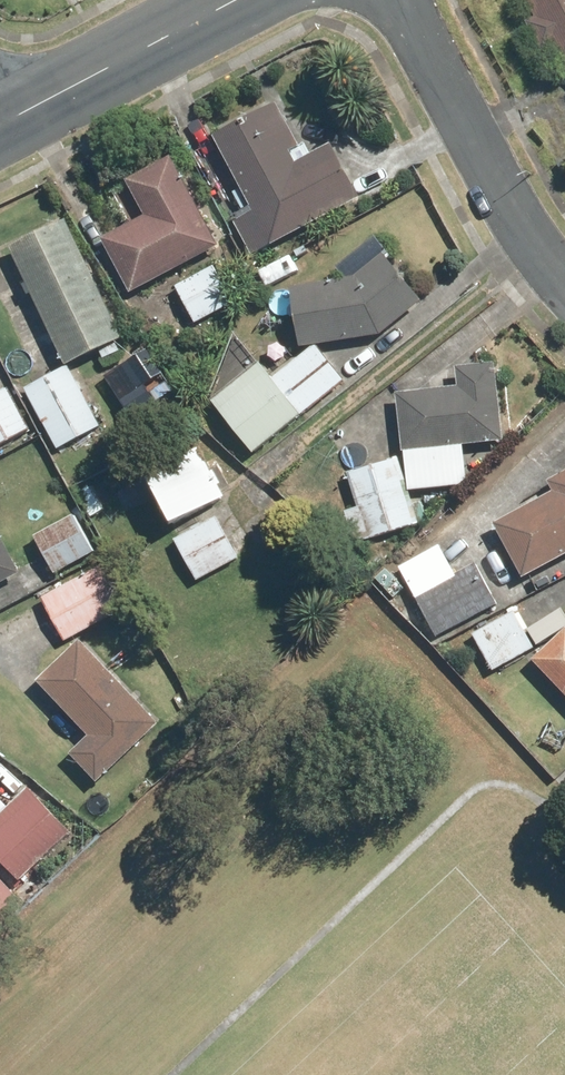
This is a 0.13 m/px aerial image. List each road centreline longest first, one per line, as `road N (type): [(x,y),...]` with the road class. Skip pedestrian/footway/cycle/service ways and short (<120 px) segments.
road 1 (residential): [(564,280),(514,207),(413,0)]
road 2 (tertiary): [(233,0),(0,123)]

